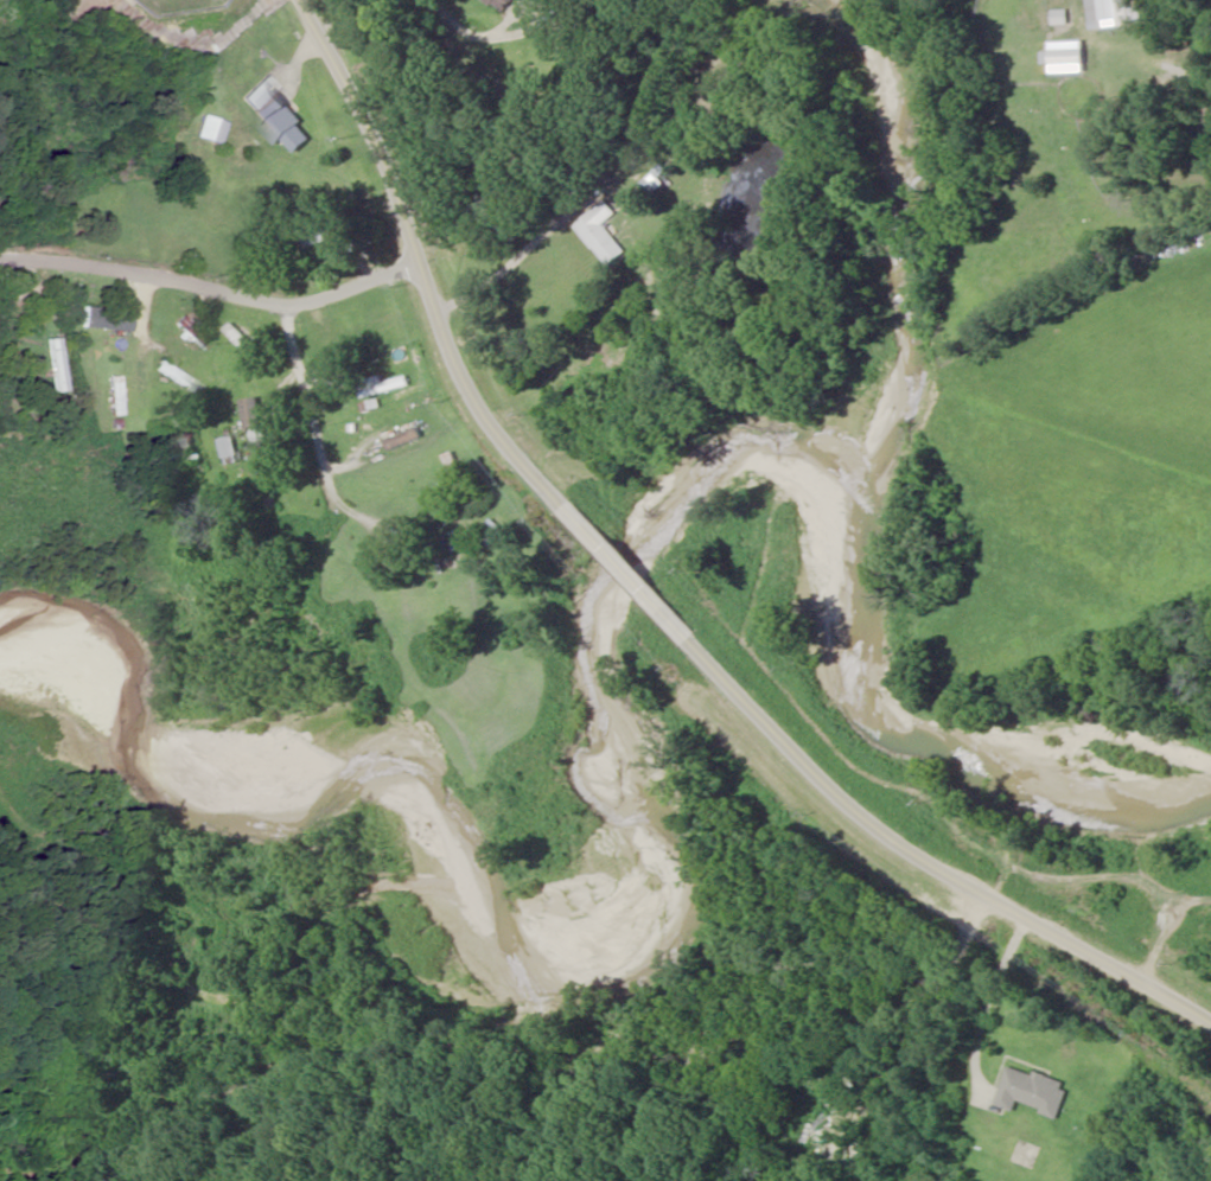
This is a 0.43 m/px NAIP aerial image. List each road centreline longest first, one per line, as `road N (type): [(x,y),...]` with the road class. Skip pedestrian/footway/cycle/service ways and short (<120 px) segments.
road 1 (residential): [(1210,1024),(873,830),(809,775),(683,638)]
road 2 (residential): [(561,504),(482,416),(447,351),(409,260),(377,96),(309,0)]
road 3 (residential): [(0,276),(72,276),(282,306),(409,260)]
road 4 (residential): [(683,638),(561,504)]

